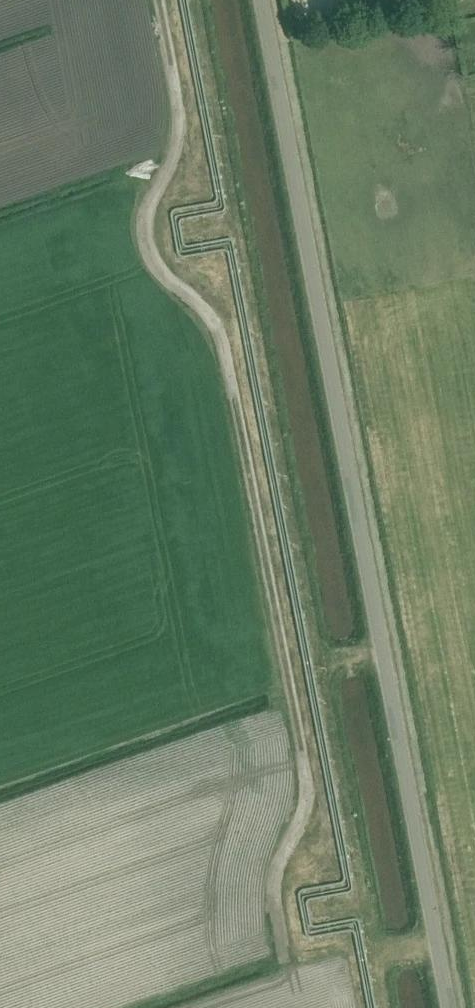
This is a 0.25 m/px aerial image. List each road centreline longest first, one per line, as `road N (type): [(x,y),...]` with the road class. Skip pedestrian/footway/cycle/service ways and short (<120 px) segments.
road 1 (unclassified): [(449,1007),(264,0)]
road 2 (track): [(158,0),(181,125),(145,215),(146,246),(220,334),(307,782),(301,823),(275,879),(286,970)]

